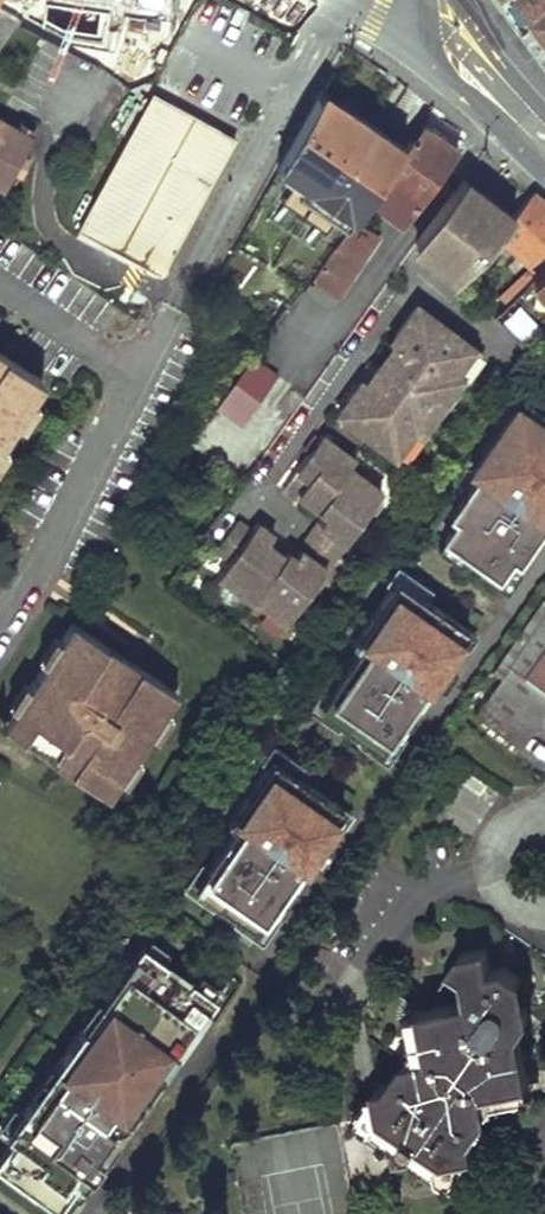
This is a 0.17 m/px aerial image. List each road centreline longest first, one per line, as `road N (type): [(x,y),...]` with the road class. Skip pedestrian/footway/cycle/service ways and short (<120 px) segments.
road 1 (secondary): [(389,25),(530,126)]
road 2 (secondary): [(530,126),(455,0)]

